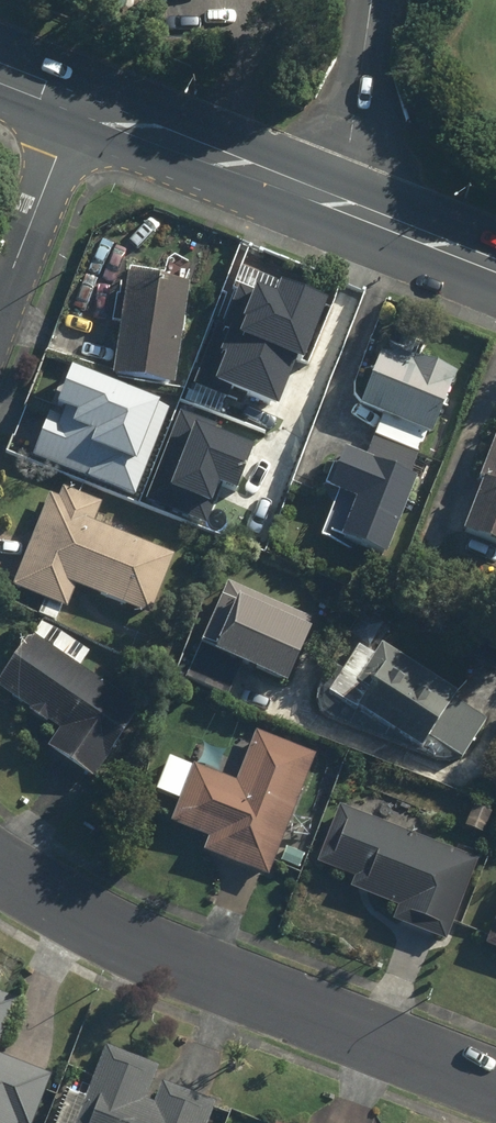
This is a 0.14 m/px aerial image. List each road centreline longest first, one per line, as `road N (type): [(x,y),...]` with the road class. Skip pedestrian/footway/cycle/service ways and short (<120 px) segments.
road 1 (residential): [(0,871),(97,930),(495,1087)]
road 2 (secondary): [(342,206),(77,100)]
road 3 (residential): [(77,100),(0,304)]
road 4 (unclassified): [(373,0),(342,206)]
road 5 (secondary): [(495,266),(342,206)]

